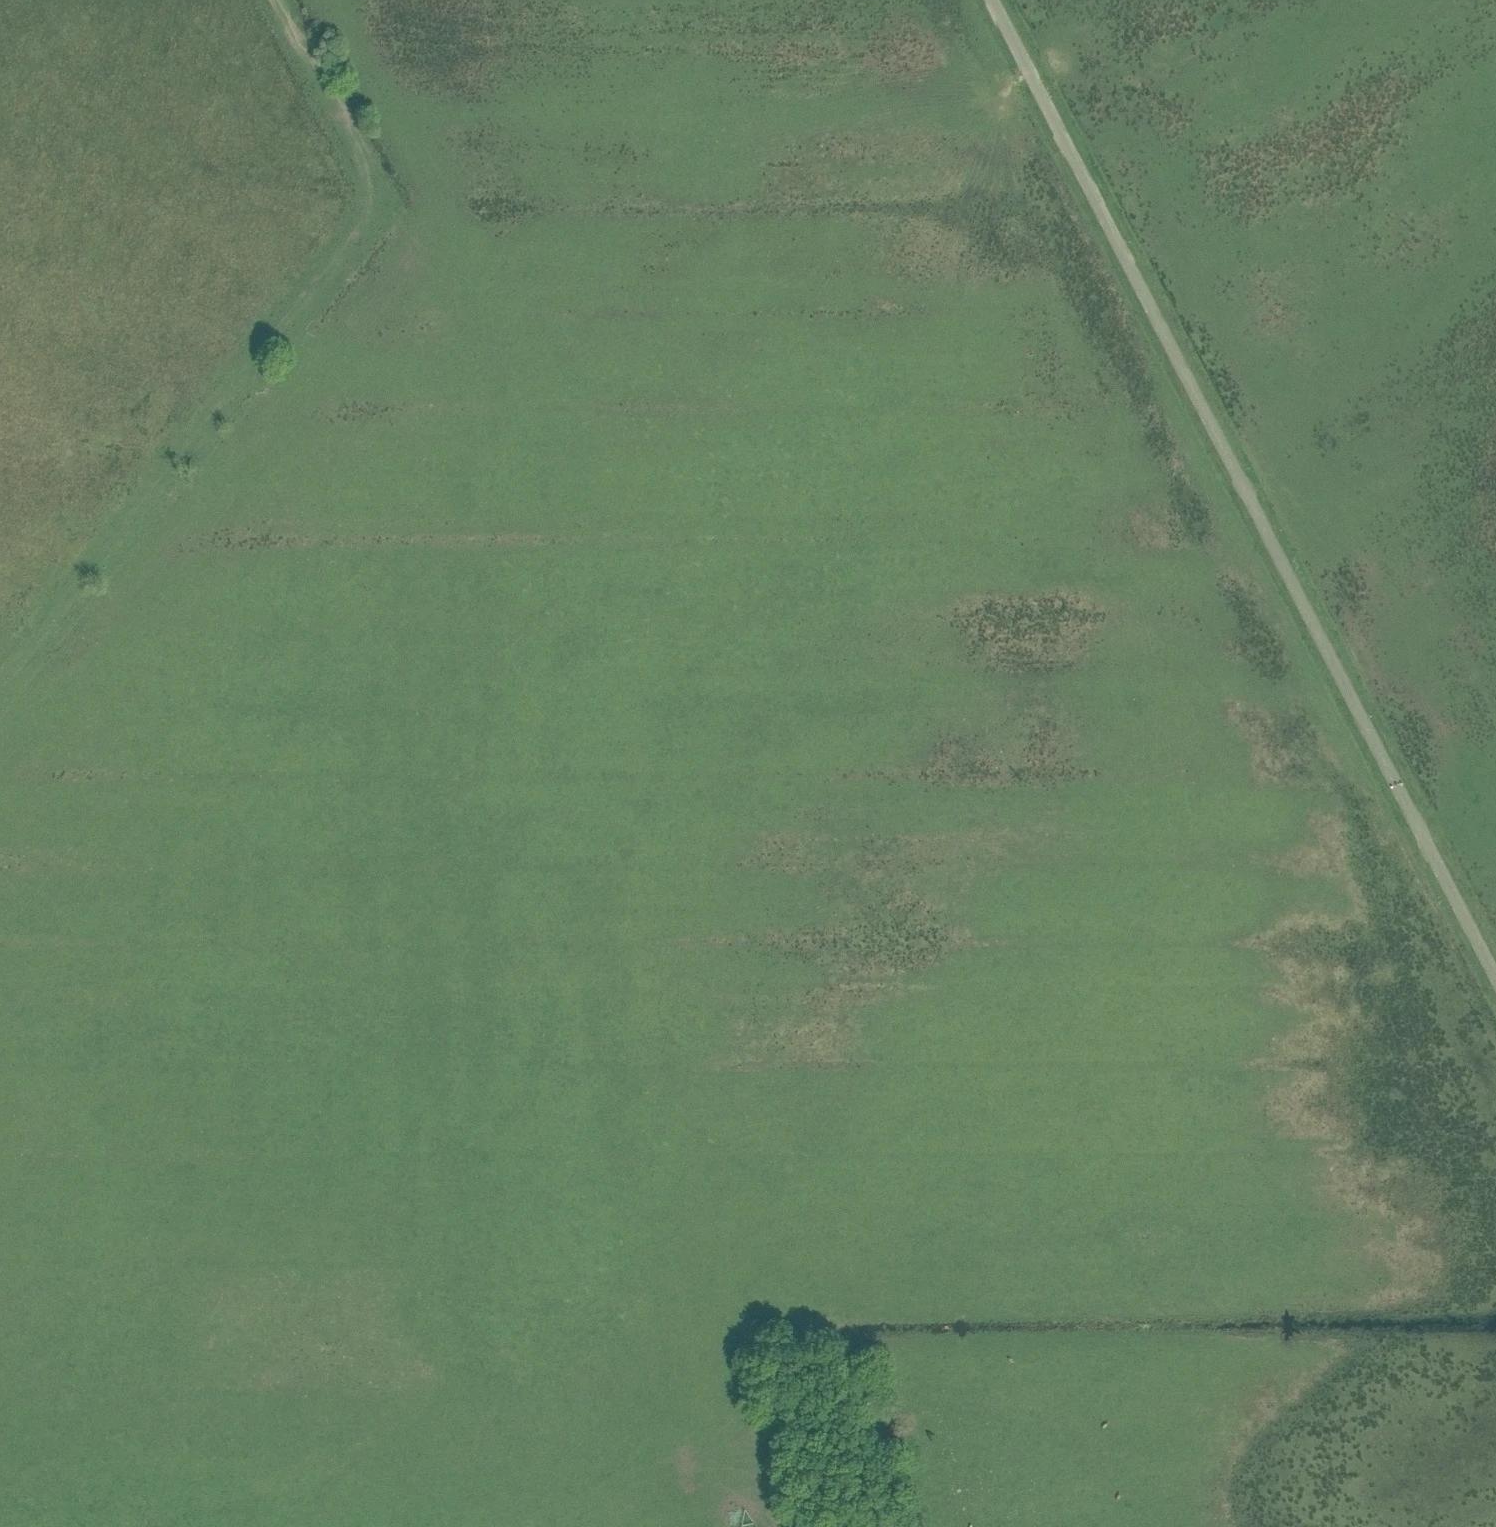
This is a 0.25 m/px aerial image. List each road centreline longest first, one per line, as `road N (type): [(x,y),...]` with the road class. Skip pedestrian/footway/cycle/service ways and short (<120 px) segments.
road 1 (unclassified): [(1495,978),(989,0)]

